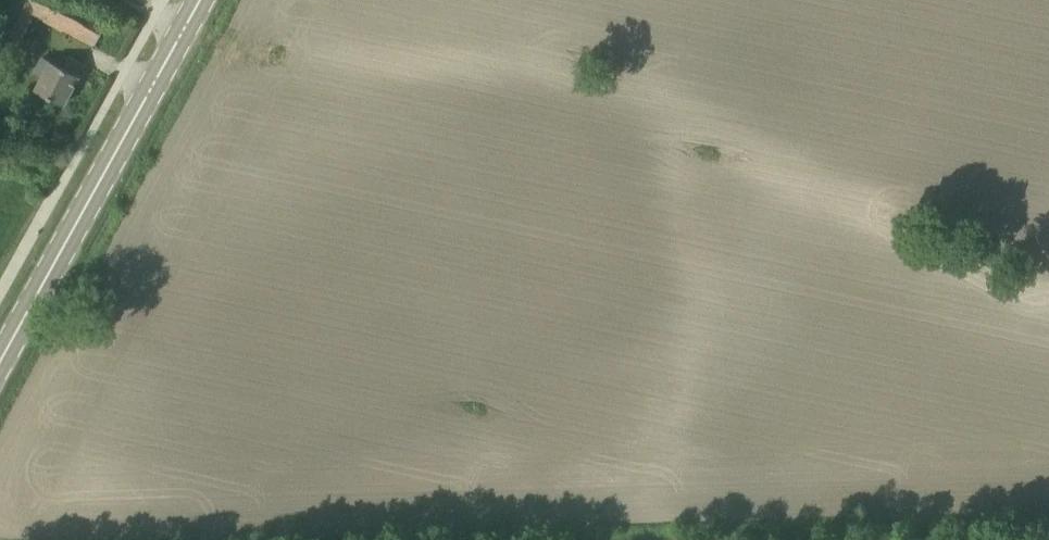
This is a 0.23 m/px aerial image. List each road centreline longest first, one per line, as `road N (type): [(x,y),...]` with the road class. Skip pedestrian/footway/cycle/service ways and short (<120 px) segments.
road 1 (primary): [(0,370),(204,0)]

